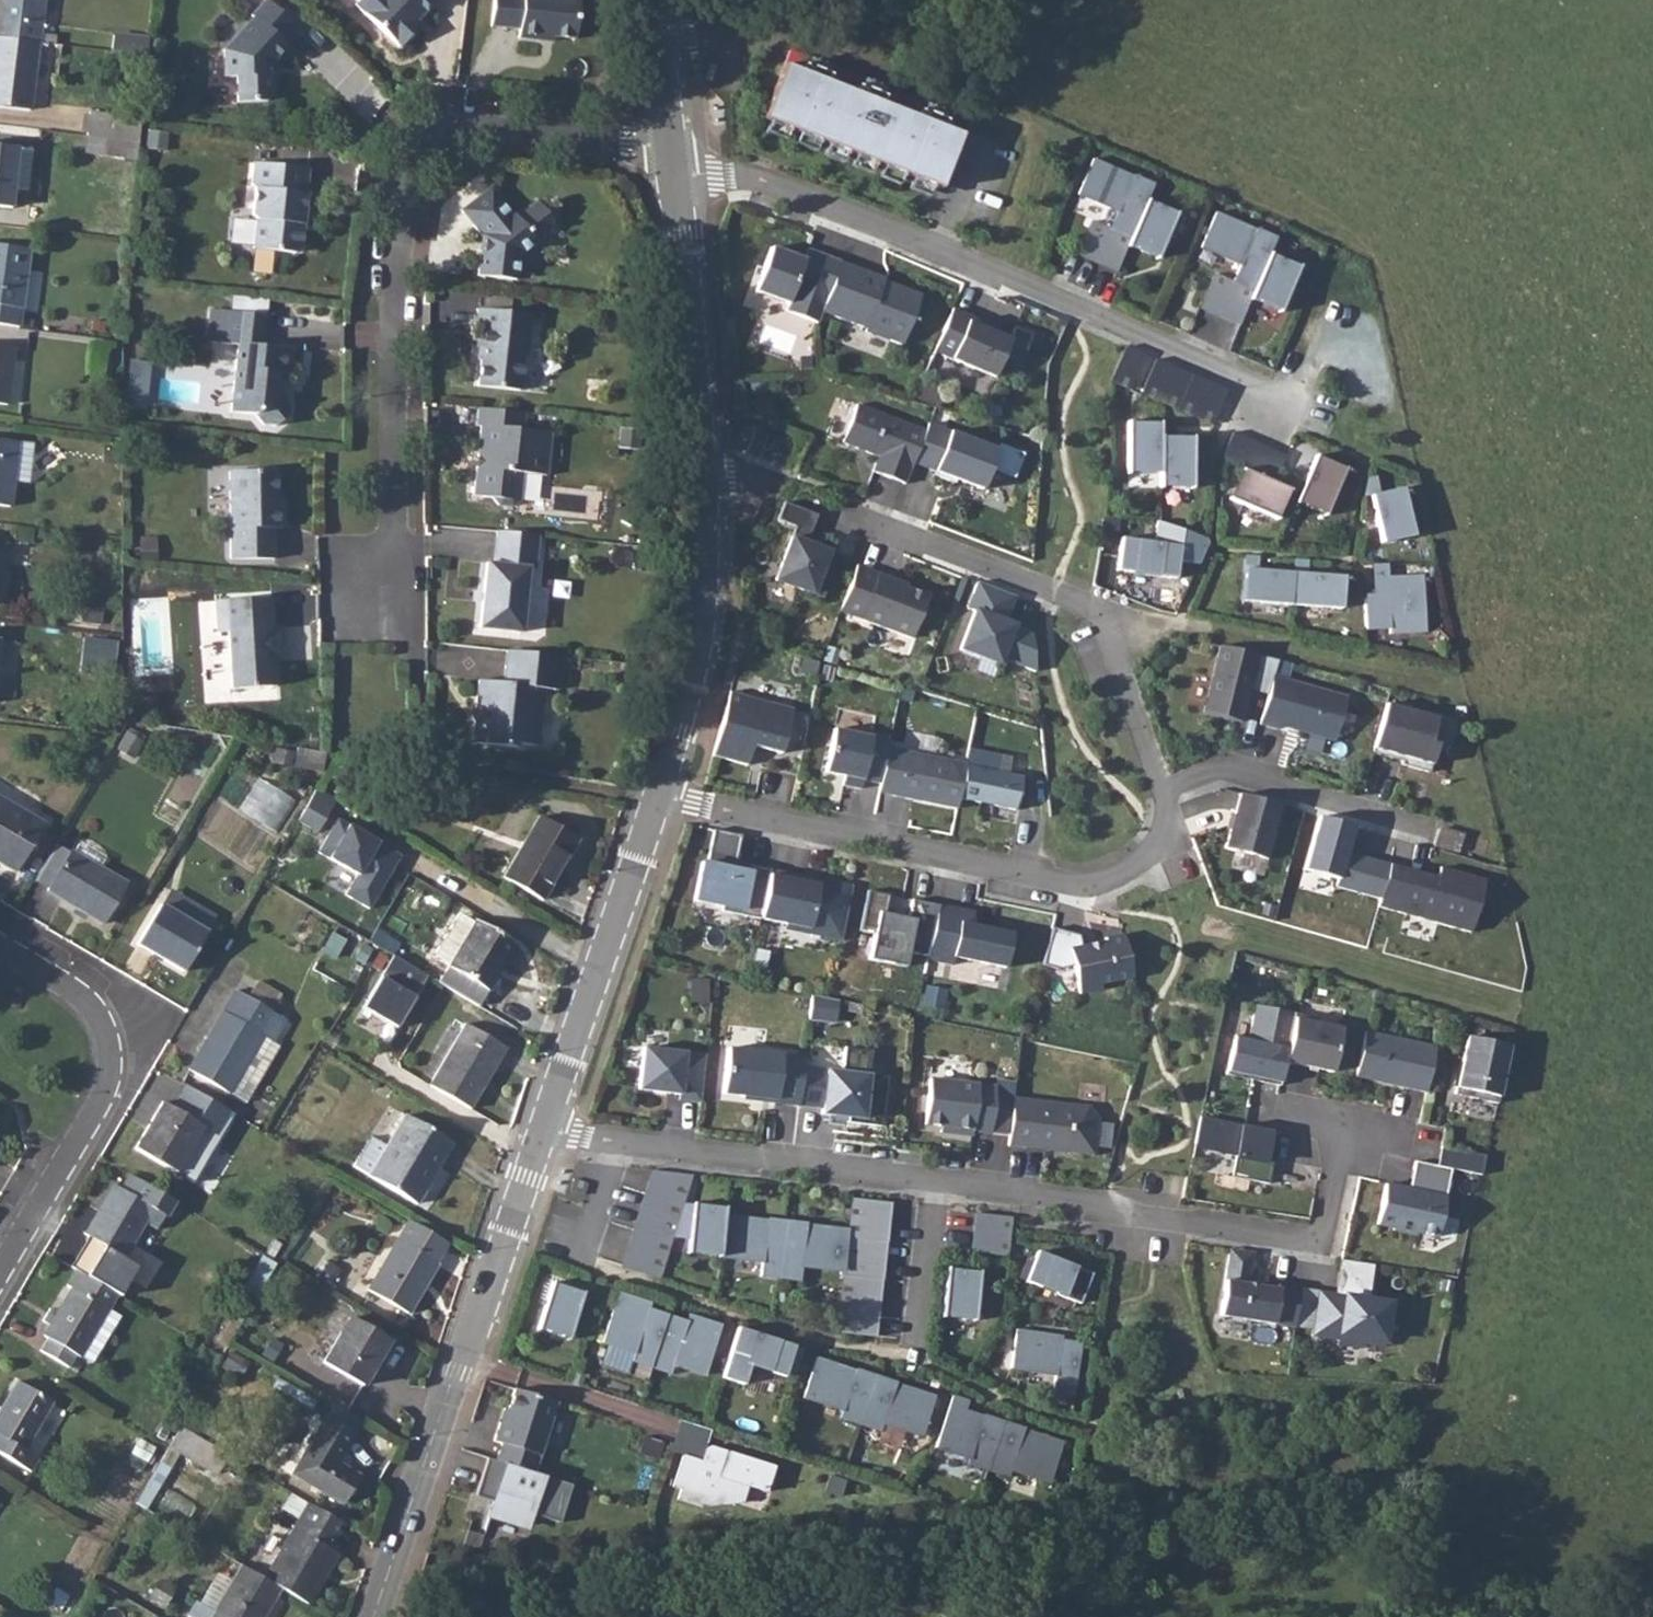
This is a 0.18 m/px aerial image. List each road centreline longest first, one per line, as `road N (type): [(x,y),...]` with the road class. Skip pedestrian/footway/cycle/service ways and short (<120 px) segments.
road 1 (residential): [(663,790),(1083,889),(1140,866),(1164,830),(1162,796),(1095,609),(871,522)]
road 2 (residential): [(549,1126),(1107,1201),(1158,1217),(1323,1239),(1350,1134)]
road 3 (residential): [(674,155),(424,133),(410,174),(390,591)]
road 4 (residential): [(680,185),(724,175),(1242,381),(1301,413)]
road 5 (tertiary): [(663,790),(701,643),(705,560),(680,185)]
road 6 (tertiary): [(374,1616),(549,1126)]
road 7 (residential): [(0,1271),(110,1073),(106,1036),(91,1009),(0,948)]
road 8 (tertiary): [(549,1126),(663,790)]
road 9 (tertiary): [(674,155),(661,0)]

